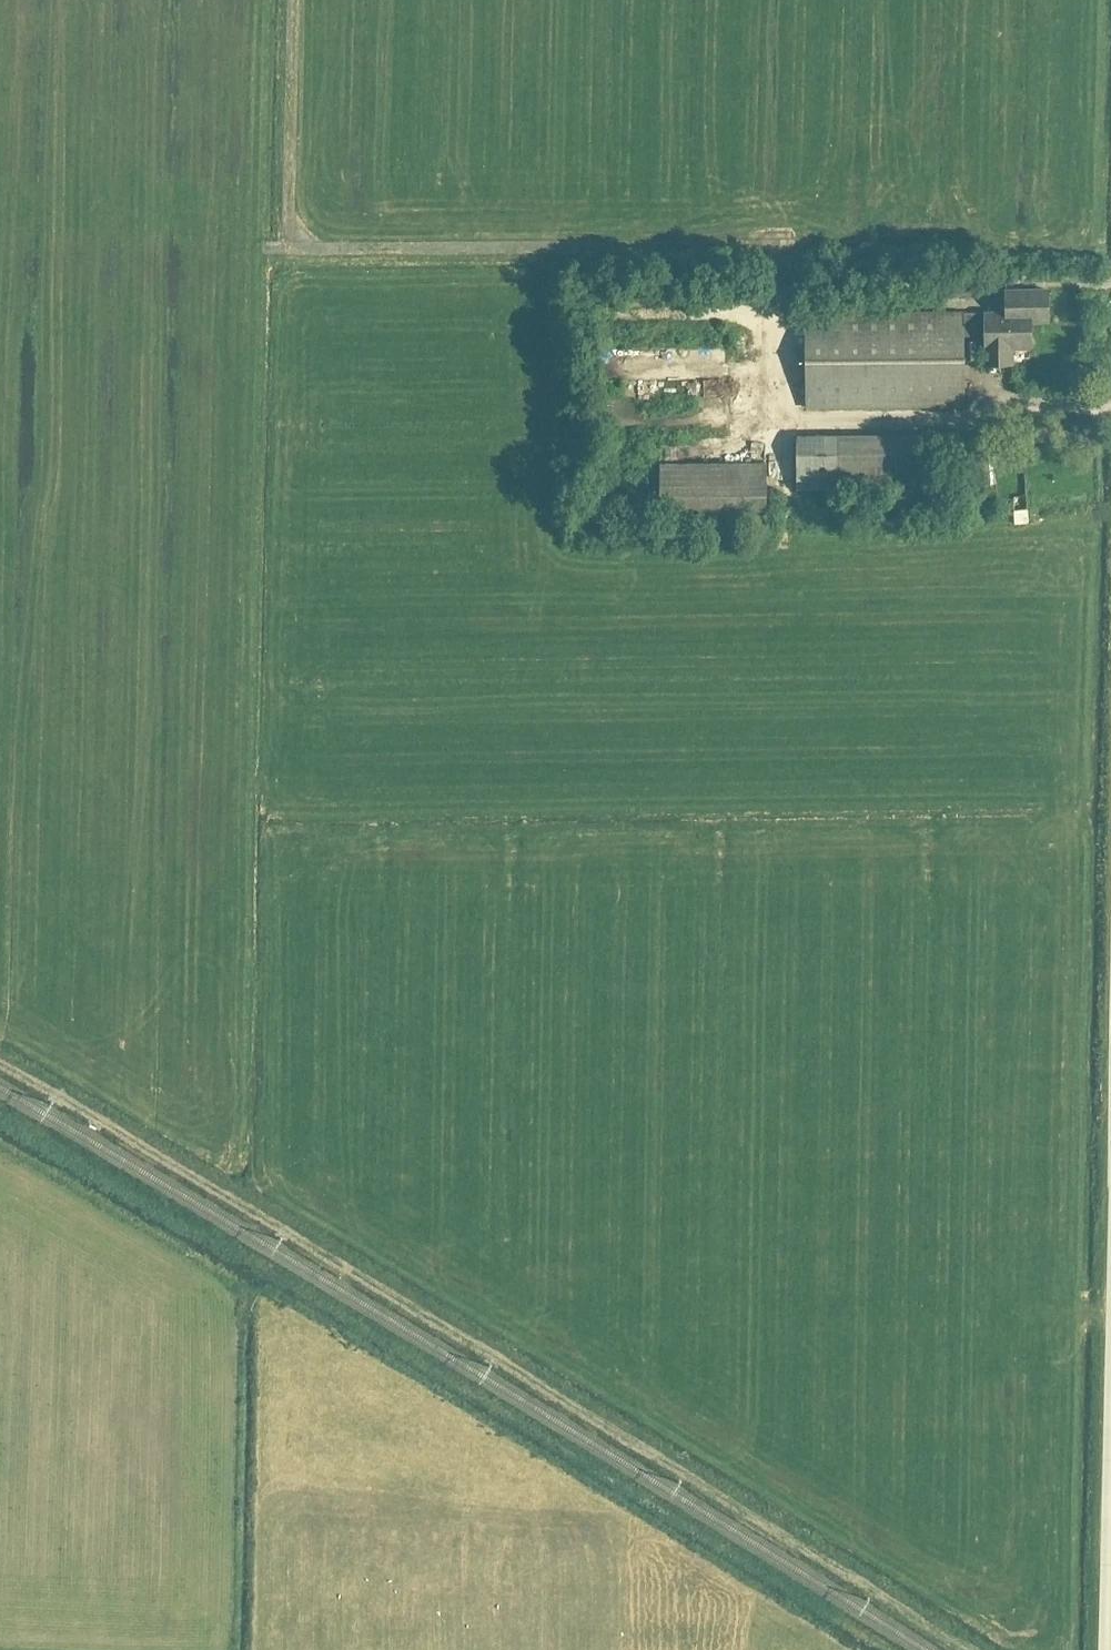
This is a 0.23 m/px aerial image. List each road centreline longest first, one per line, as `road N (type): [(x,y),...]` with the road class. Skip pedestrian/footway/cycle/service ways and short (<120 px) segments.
road 1 (unclassified): [(1105,1649),(1110,1406)]

